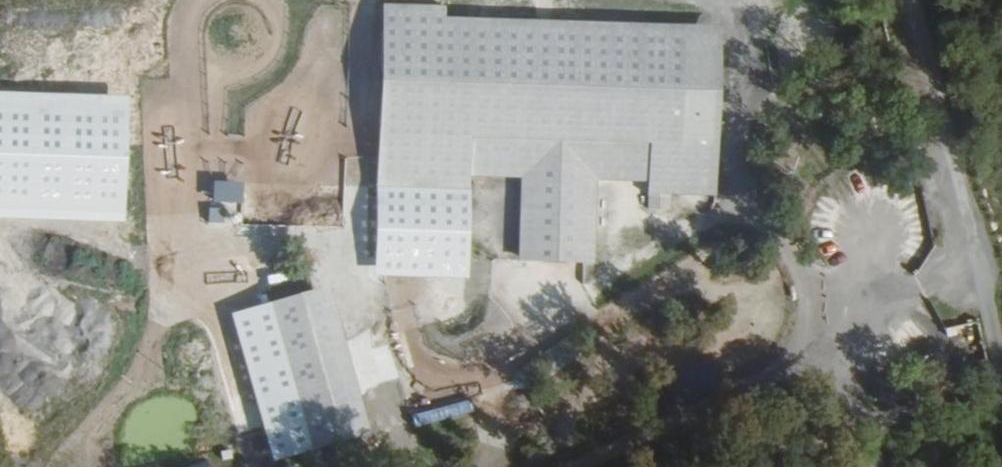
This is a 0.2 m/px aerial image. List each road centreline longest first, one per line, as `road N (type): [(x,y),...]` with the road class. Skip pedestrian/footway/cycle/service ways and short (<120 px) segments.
road 1 (unclassified): [(973,277),(579,466)]
road 2 (unclassified): [(903,0),(973,277)]
road 3 (unclassified): [(973,277),(1001,422)]

